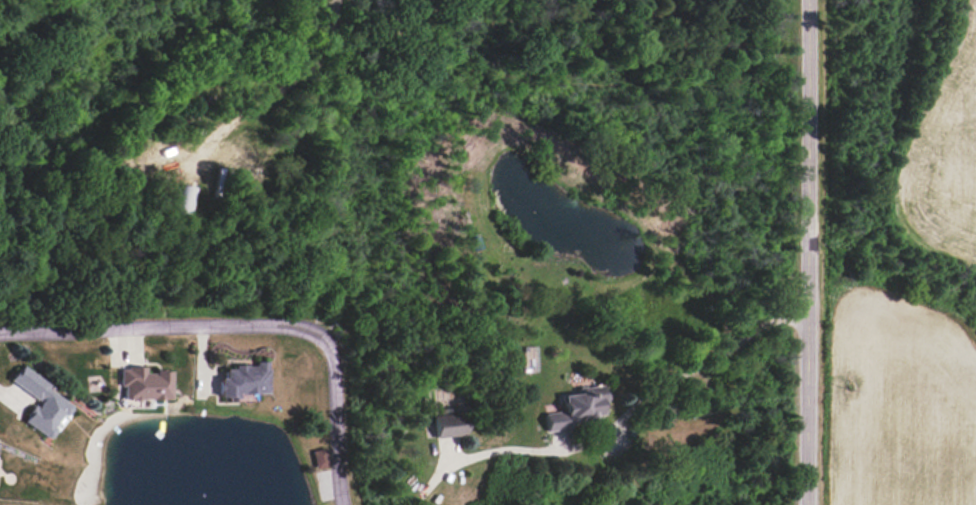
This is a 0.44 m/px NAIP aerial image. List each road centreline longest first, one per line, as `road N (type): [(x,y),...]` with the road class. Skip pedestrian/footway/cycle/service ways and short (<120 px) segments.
road 1 (tertiary): [(809,0),(808,504)]
road 2 (residential): [(0,332),(251,323),(316,331),(329,342),(336,371),(342,504)]

